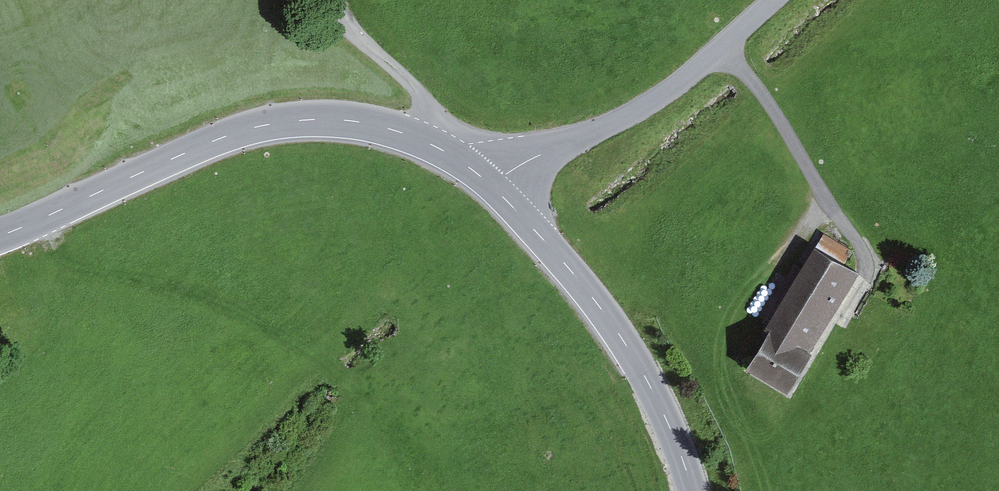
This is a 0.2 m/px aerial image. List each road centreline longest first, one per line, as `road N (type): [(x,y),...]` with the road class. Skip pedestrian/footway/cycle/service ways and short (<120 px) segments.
road 1 (tertiary): [(493,187),(408,135),(319,119),(215,141),(0,237)]
road 2 (tertiary): [(693,490),(627,345),(493,187)]
road 3 (unclassified): [(774,0),(681,83),(493,187)]
road 4 (track): [(726,43),(862,252)]
road 5 (track): [(338,0),(341,14),(374,53),(426,100),(437,130),(432,144)]

